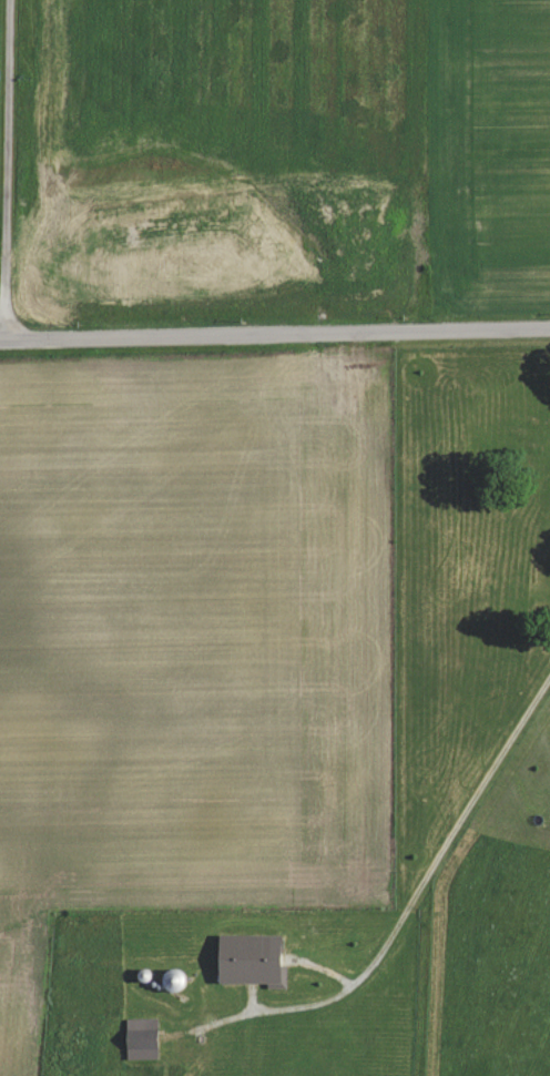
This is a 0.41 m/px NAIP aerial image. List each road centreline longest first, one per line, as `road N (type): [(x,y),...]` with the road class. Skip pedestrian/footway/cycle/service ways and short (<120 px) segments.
road 1 (residential): [(0,317),(549,318)]

